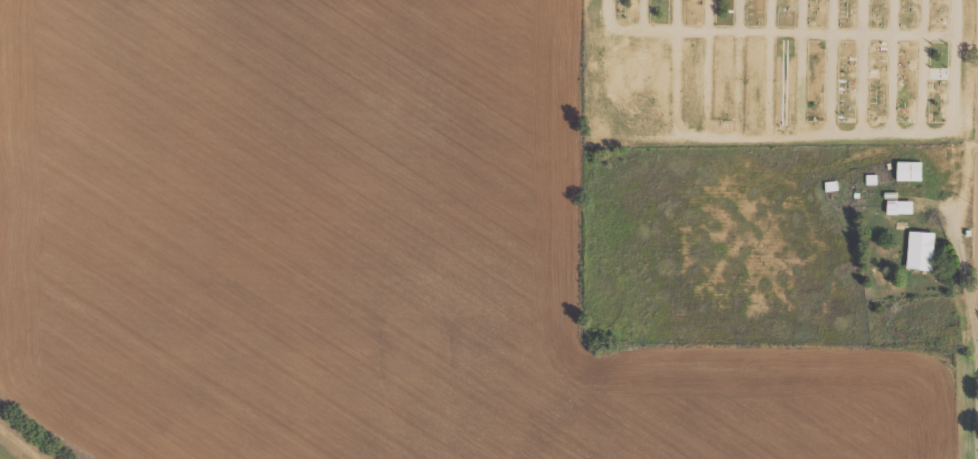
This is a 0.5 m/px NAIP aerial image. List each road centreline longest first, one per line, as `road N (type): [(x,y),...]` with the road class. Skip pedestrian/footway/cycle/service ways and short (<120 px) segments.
road 1 (residential): [(973,135),(974,0)]

